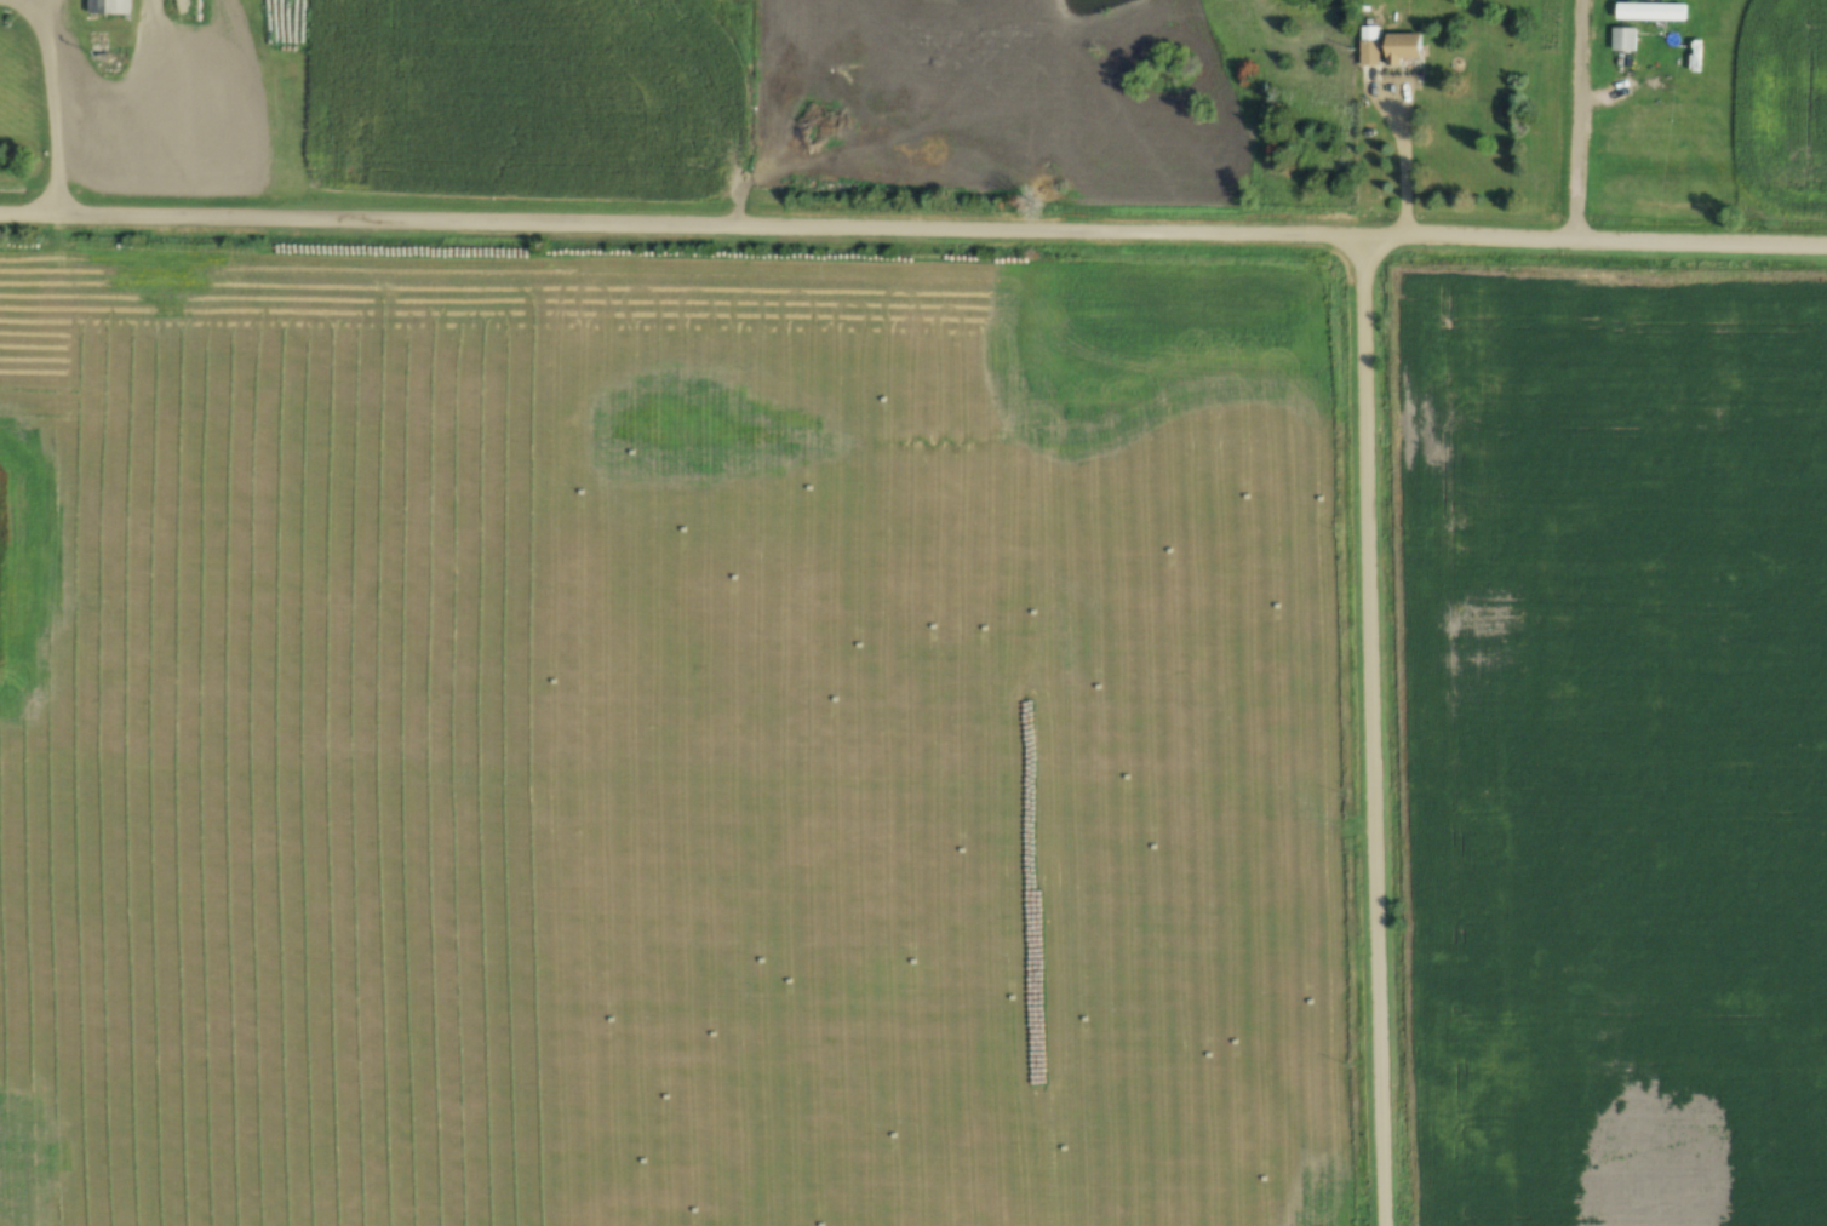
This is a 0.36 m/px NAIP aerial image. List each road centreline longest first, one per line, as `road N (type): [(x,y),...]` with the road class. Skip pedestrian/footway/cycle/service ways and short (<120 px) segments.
road 1 (residential): [(1826,241),(0,210)]
road 2 (residential): [(1387,1225),(1364,231)]

